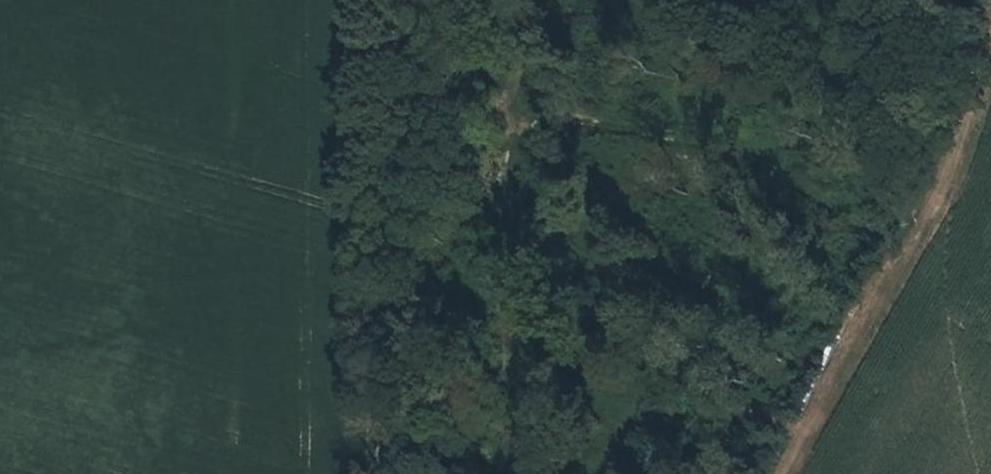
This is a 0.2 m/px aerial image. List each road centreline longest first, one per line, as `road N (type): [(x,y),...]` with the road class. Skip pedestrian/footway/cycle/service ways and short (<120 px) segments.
road 1 (track): [(784,473),(954,171),(990,13)]

